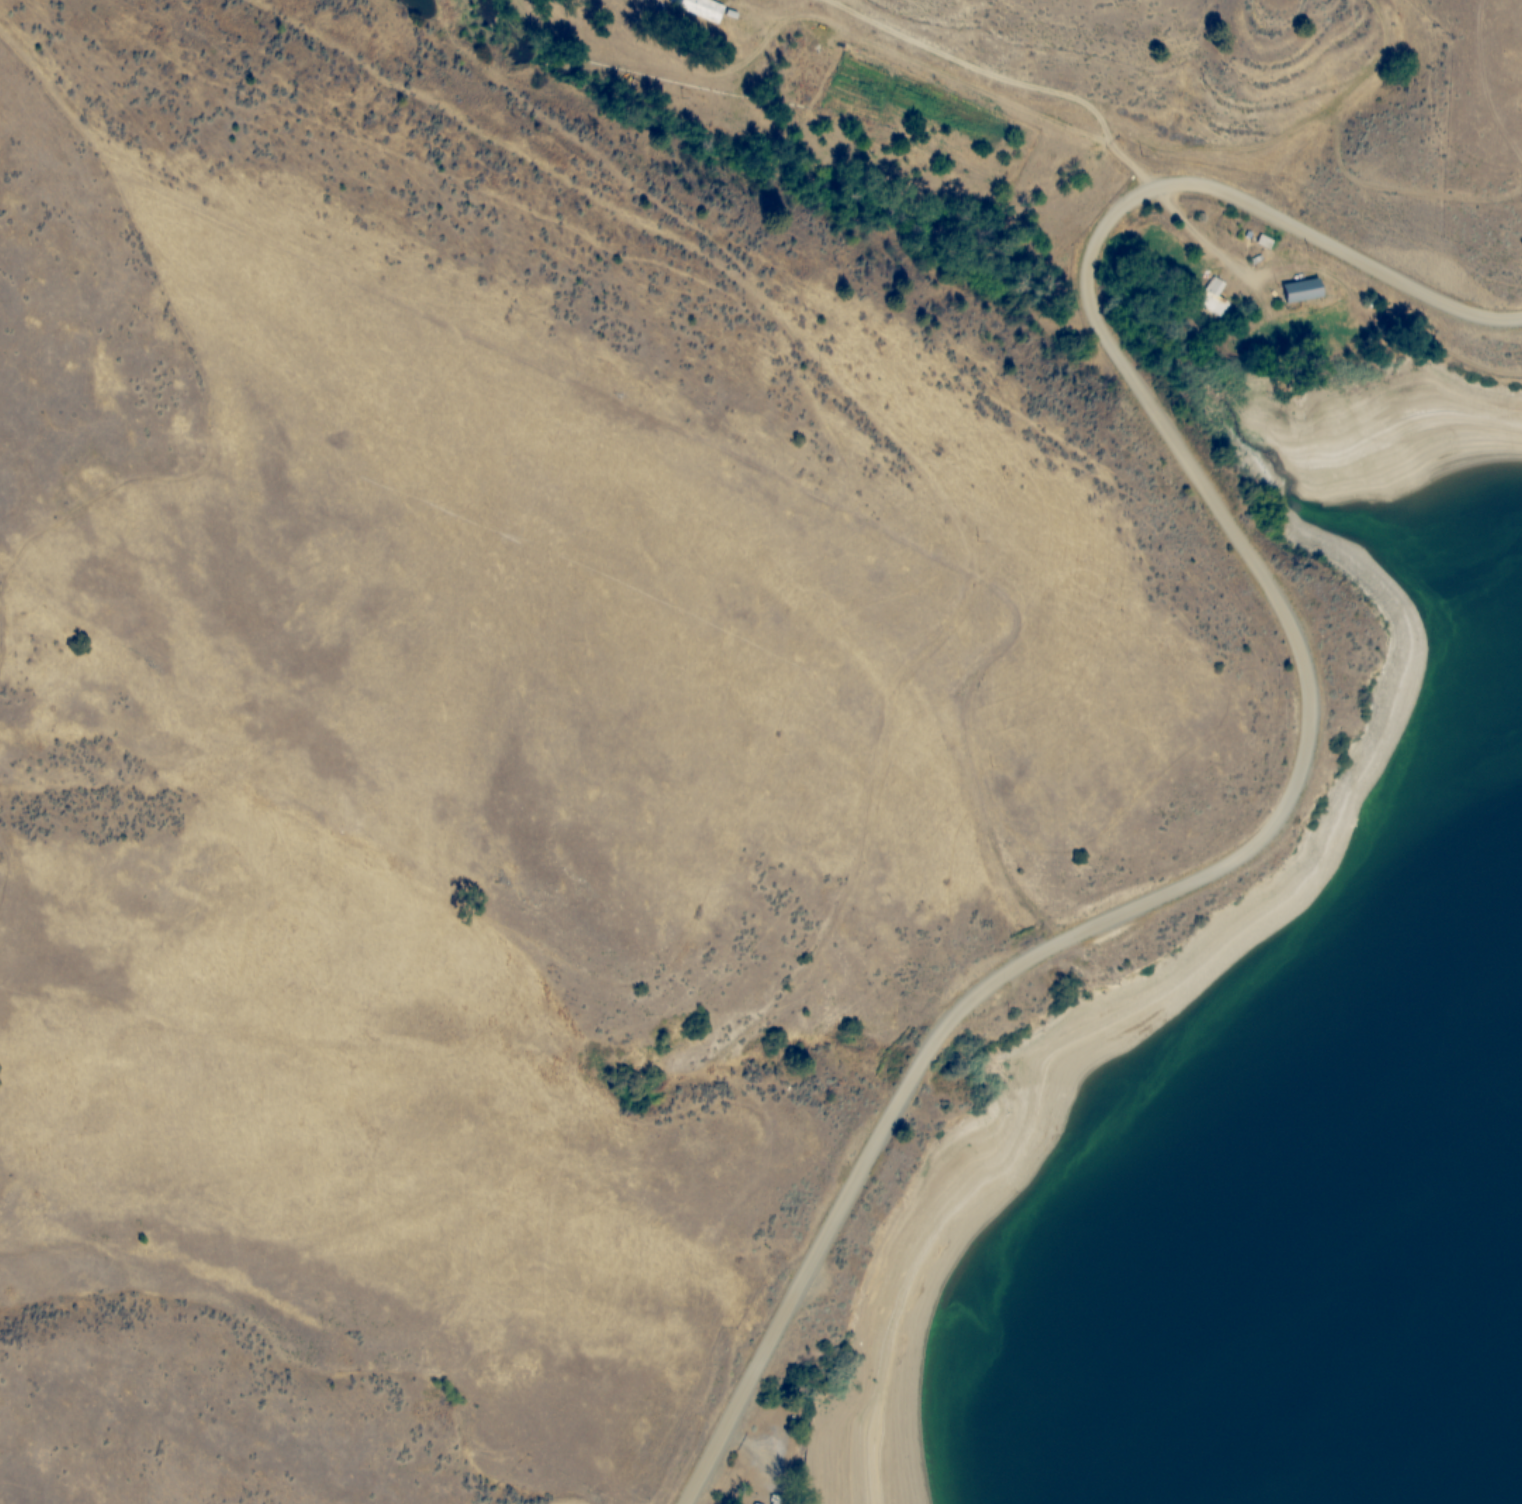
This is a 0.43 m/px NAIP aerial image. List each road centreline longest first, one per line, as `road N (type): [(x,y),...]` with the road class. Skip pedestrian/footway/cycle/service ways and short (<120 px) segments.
road 1 (track): [(686,1503),(924,1051),(953,1014),(1062,939),(1241,856),(1279,817),(1302,771),(1312,717),(1294,624),(1102,327),(1091,297),(1089,272),(1105,231),(1137,196),(1157,189)]
road 2 (track): [(1157,189),(1118,150),(1091,106),(997,79),(814,0)]
road 3 (track): [(1157,189),(1197,185),(1223,193),(1477,317),(1521,317)]

